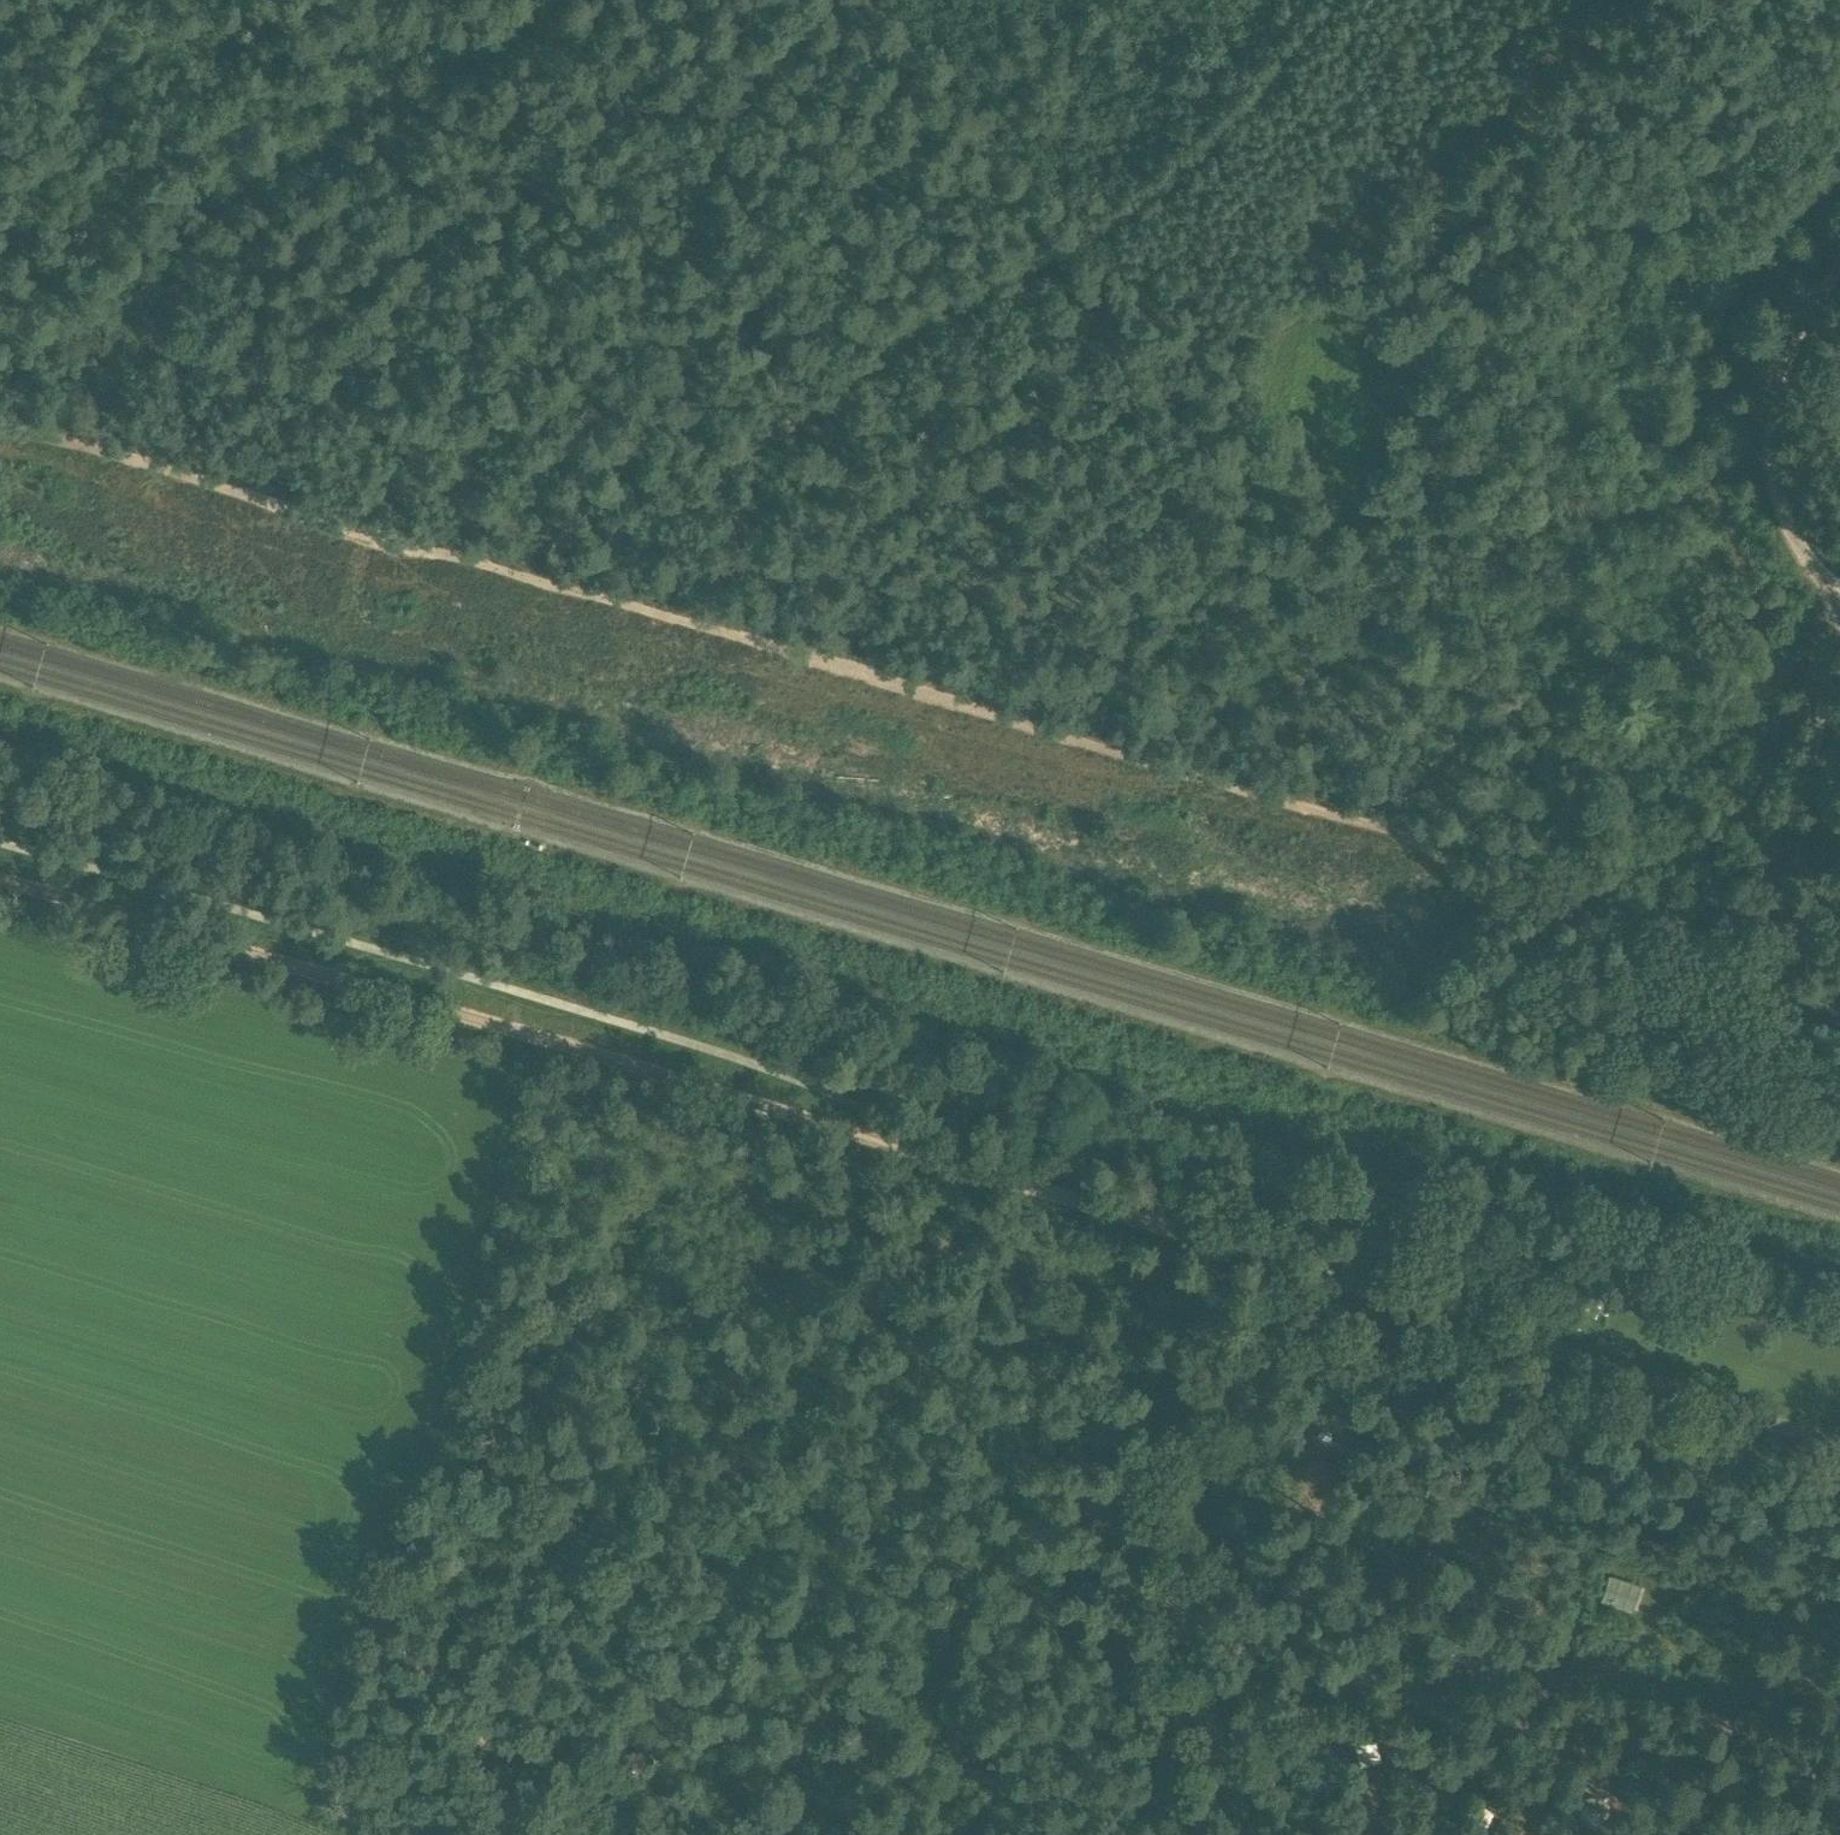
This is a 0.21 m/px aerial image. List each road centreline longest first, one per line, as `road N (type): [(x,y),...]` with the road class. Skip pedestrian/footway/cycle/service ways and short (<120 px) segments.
road 1 (track): [(1768,921),(1733,942),(1679,1004),(1662,1008),(1572,969),(1430,850),(1384,829),(0,421)]
road 2 (track): [(956,1167),(0,881)]
road 3 (unclassified): [(956,1167),(1839,1447)]
road 4 (track): [(1132,1218),(1077,1330),(1038,1385),(1021,1503),(964,1609),(908,1772),(897,1834)]
road 5 (track): [(1345,0),(1300,75),(1114,236),(1189,310),(1280,344)]
road 6 (track): [(1568,1357),(1545,1433),(1546,1521),(1519,1834)]
road 7 (track): [(1839,613),(1775,510),(1765,411),(1787,349),(1839,263)]
road 8 (track): [(1532,1686),(1839,1751)]
road 9 (track): [(1768,921),(1773,863),(1836,673),(1839,618)]
road 10 (track): [(1314,1559),(1536,1618)]

